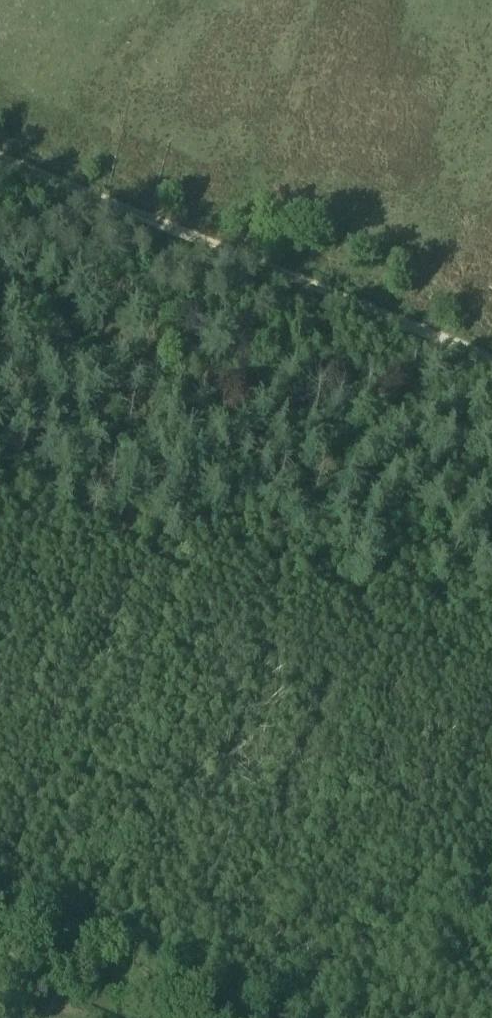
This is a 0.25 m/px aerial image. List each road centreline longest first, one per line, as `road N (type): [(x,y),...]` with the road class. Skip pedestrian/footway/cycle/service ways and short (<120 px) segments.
road 1 (track): [(0,158),(491,359)]

